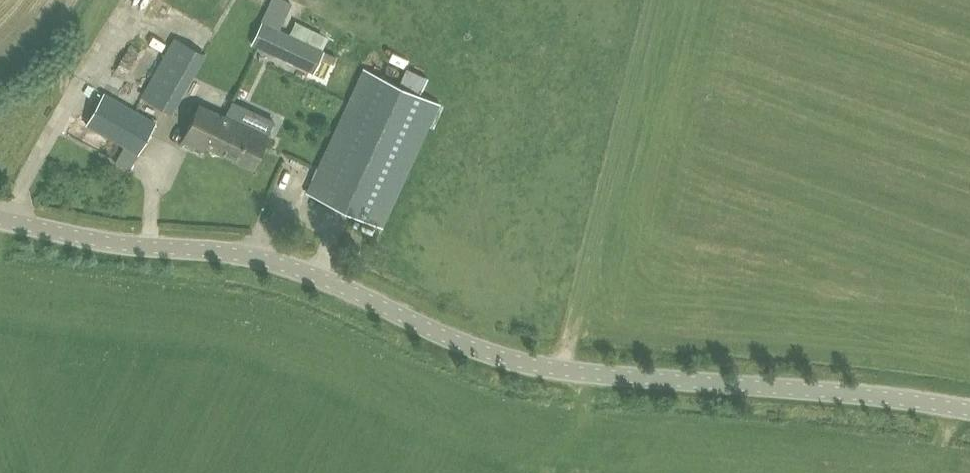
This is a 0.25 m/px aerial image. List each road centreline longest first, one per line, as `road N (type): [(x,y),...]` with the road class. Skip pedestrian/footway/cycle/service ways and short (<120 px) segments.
road 1 (tertiary): [(969,410),(512,359),(284,264),(108,242),(0,219)]
road 2 (track): [(652,0),(560,368)]

